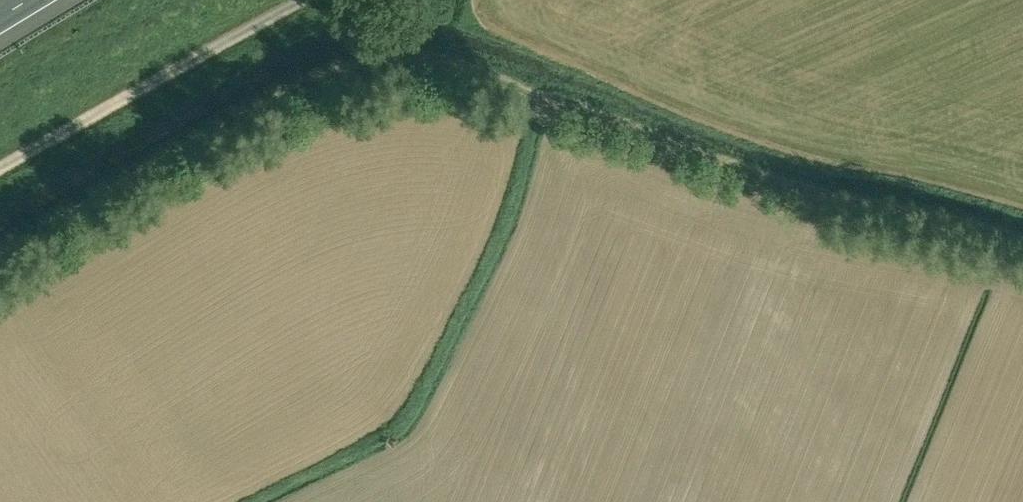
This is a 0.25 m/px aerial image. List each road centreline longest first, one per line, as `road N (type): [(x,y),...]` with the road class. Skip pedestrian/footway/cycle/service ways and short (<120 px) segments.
road 1 (unclassified): [(0,169),(303,0)]

